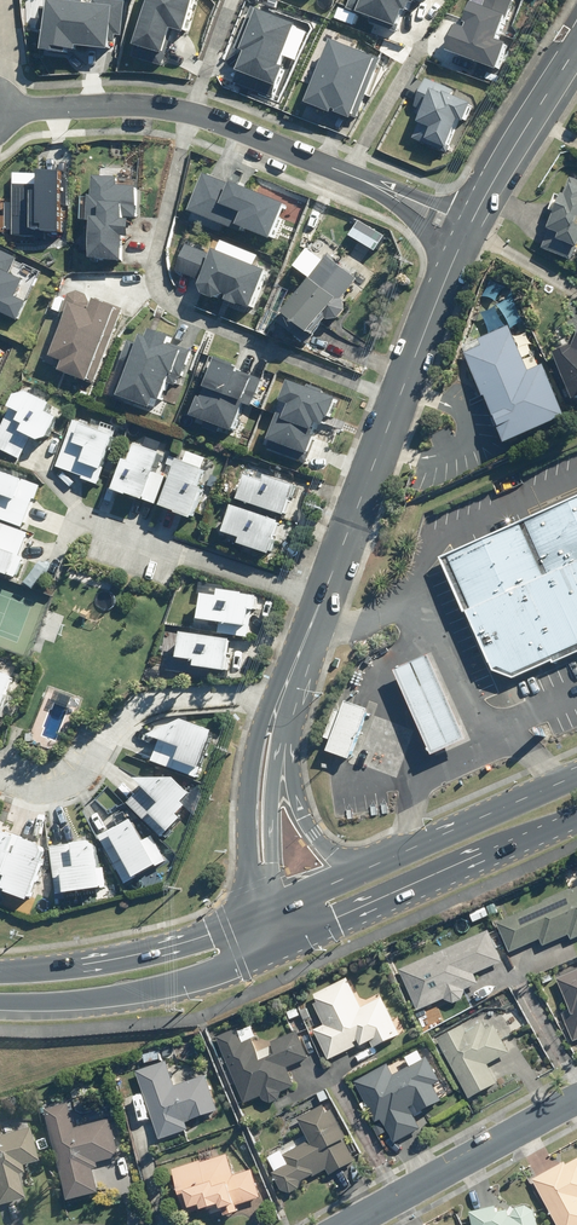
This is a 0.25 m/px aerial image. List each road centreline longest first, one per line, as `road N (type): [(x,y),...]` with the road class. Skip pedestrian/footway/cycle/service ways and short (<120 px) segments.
road 1 (residential): [(399,400),(176,309),(163,296),(157,281),(167,219),(196,113)]
road 2 (residential): [(322,600),(81,515),(71,521),(54,570)]
road 3 (residential): [(285,691),(136,711),(66,782),(0,775)]
road 4 (secondary): [(576,816),(293,936)]
road 5 (residential): [(196,113),(467,231)]
road 6 (secondary): [(267,947),(147,993),(0,1003)]
road 7 (secondary): [(0,972),(160,951),(256,915)]
road 8 (residential): [(347,1224),(576,1098)]
road 9 (tertiary): [(256,915),(248,791),(260,730),(285,691)]
road 10 (secondary): [(378,865),(576,778)]
road 11 (tertiary): [(576,45),(467,231)]
road 12 (tertiary): [(399,400),(322,600)]
road 13 (residential): [(0,110),(124,104),(196,113)]
road 14 (secondary): [(285,718),(304,817),(346,859),(378,865)]
road 15 (tertiary): [(285,718),(269,838),(282,906)]
road 16 (tertiary): [(467,231),(399,400)]

